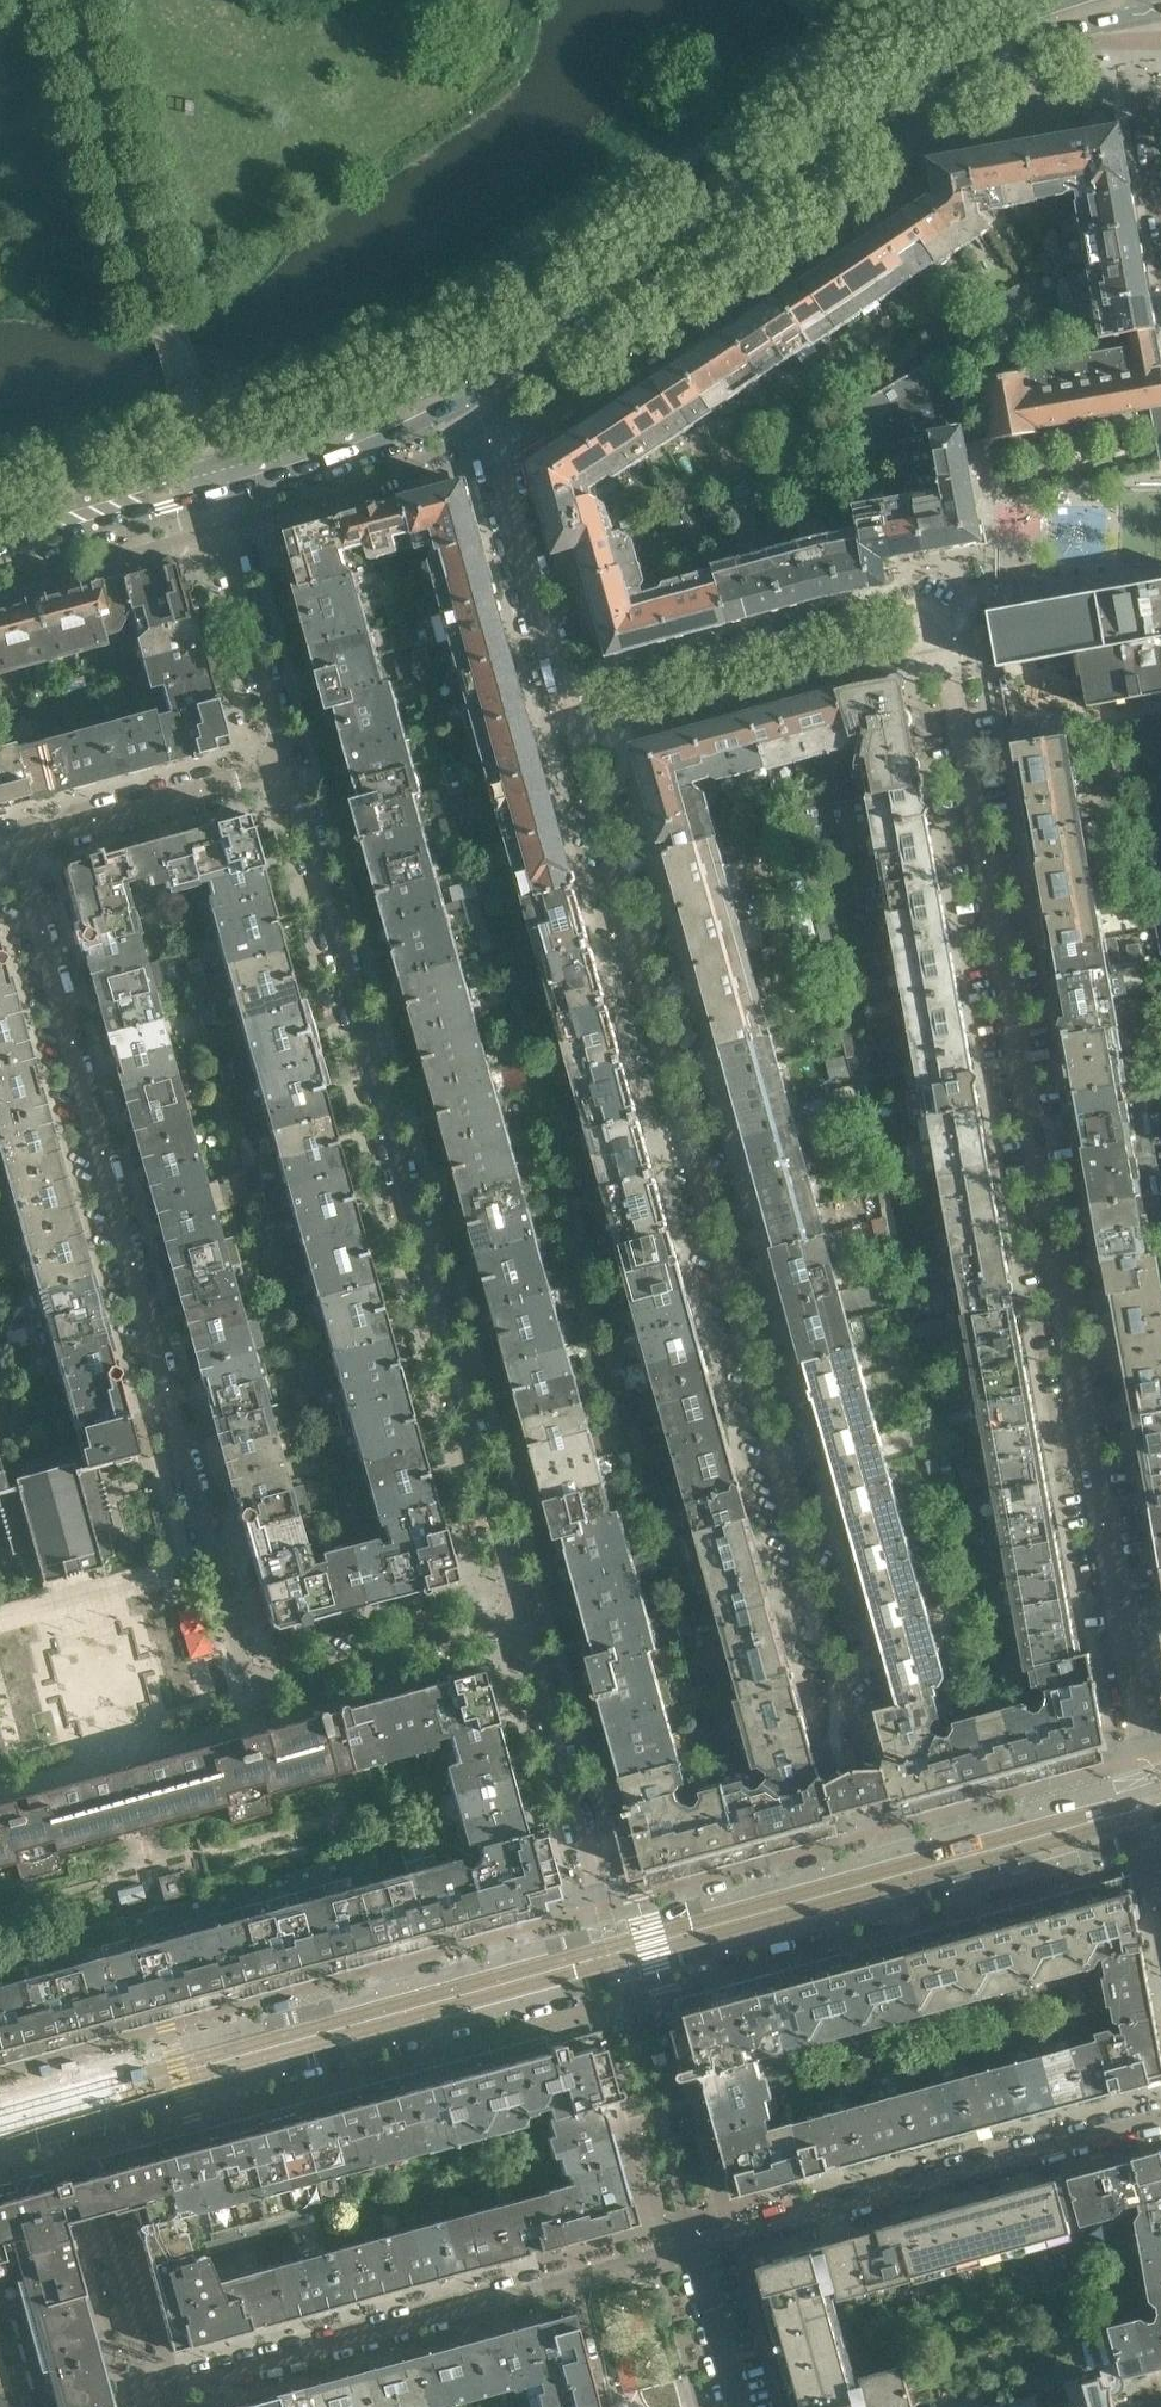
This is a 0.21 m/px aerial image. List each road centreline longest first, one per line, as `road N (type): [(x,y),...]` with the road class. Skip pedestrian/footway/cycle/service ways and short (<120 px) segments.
road 1 (residential): [(880,1854),(576,726)]
road 2 (residential): [(1154,1776),(936,638)]
road 3 (residential): [(519,1616),(251,1681),(232,1645),(18,845)]
road 4 (residential): [(283,773),(519,1616)]
road 5 (secondary): [(471,395),(888,118),(1121,0)]
road 6 (secondary): [(1063,0),(917,73),(456,369)]
road 7 (tertiary): [(0,2154),(621,1978)]
road 8 (tertiary): [(607,1929),(0,2093)]
road 9 (residential): [(696,2244),(147,2397),(150,2406)]
road 10 (tertiary): [(621,1978),(1160,1834)]
road 11 (residential): [(1160,2116),(696,2244)]
road 12 (residential): [(936,638),(924,604),(569,697)]
road 13 (residential): [(936,638),(576,726)]
road 14 (residential): [(569,697),(471,395)]
road 15 (residential): [(601,1906),(519,1616)]
road 16 (residential): [(212,495),(283,773)]
road 17 (tertiary): [(1154,1776),(880,1854)]
road 18 (tertiary): [(880,1854),(607,1929)]
road 19 (secondary): [(212,495),(406,432),(471,395)]
road 20 (residential): [(696,2244),(621,1978)]
road 21 (residential): [(283,773),(18,845)]
road 22 (secondary): [(456,369),(362,418),(205,466)]
road 23 (secondary): [(0,553),(212,495)]
road 24 (secondary): [(205,466),(0,525)]
road 25 (residential): [(1125,0),(1160,190)]
road 26 (residential): [(741,2406),(696,2244)]

